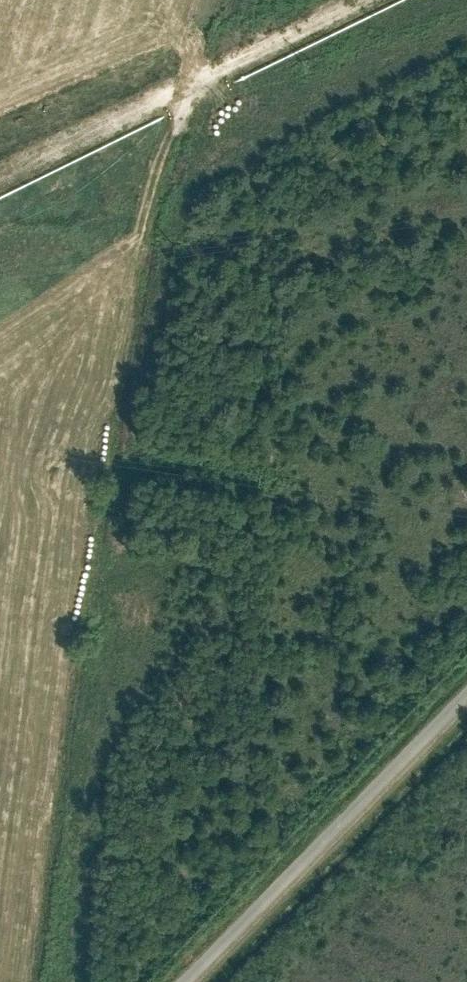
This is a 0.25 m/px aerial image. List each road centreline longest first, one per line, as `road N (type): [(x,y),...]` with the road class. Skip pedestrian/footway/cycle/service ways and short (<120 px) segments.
road 1 (unclassified): [(466,694),(184,981)]

